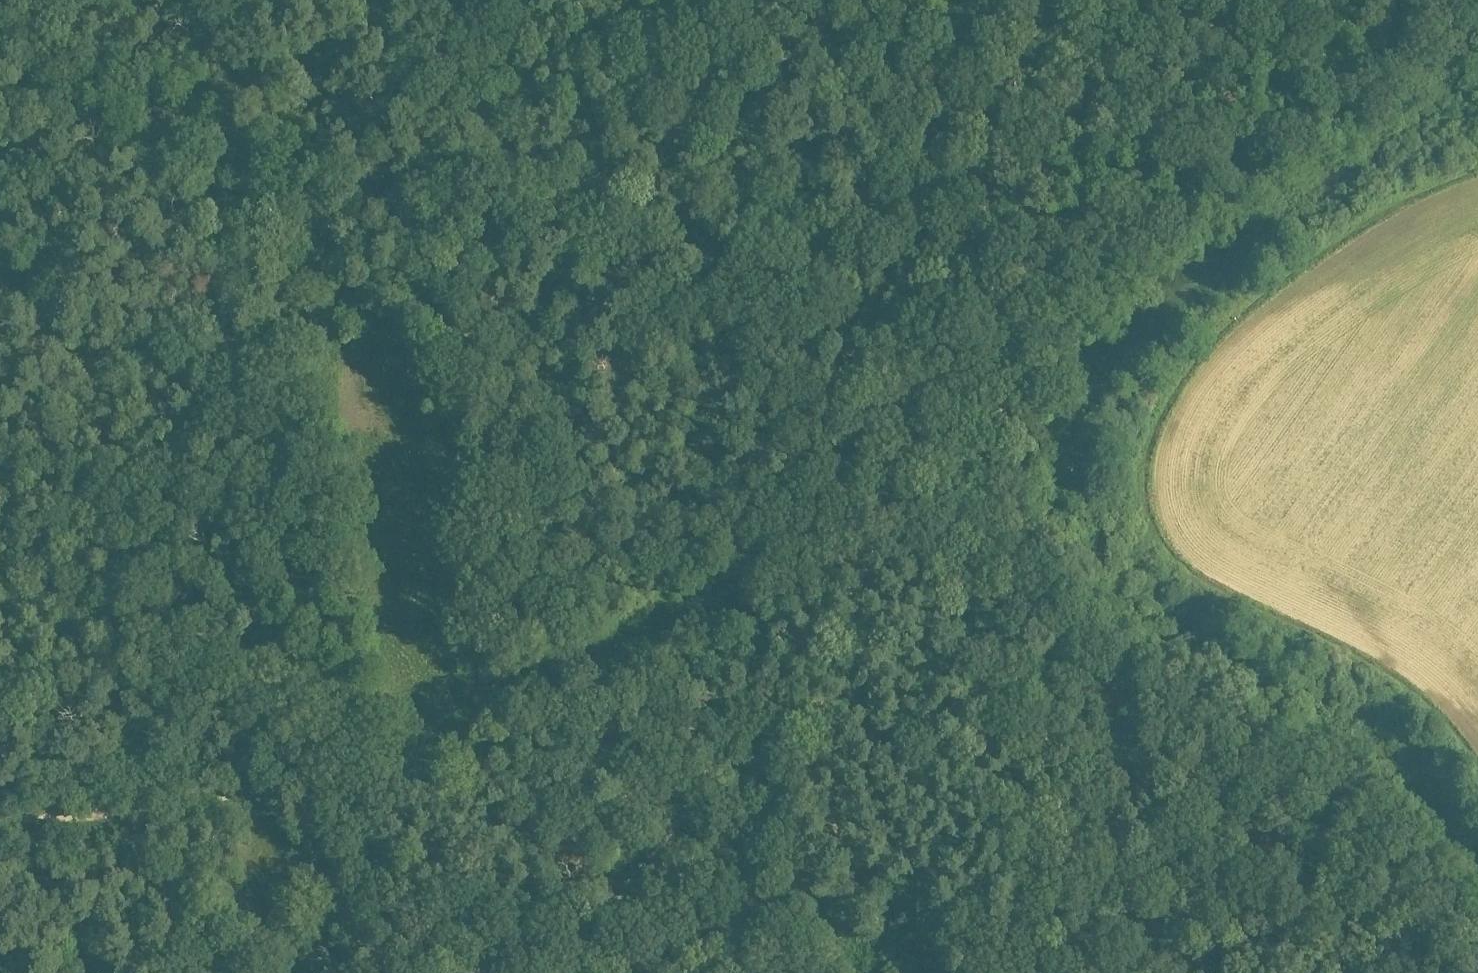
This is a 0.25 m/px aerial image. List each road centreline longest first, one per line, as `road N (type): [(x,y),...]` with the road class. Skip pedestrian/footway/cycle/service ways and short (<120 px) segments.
road 1 (track): [(1070,0),(1054,59),(993,184),(926,371),(890,516),(802,660),(617,896)]

